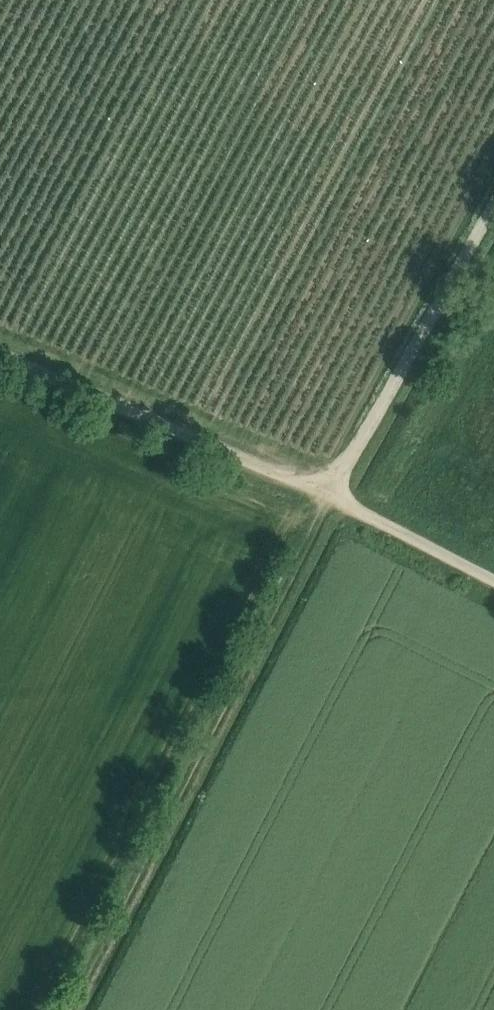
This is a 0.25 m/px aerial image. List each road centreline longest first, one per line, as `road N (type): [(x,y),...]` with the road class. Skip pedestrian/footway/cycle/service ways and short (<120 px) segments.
road 1 (track): [(73,1009),(335,514)]
road 2 (track): [(493,596),(335,514),(0,364)]
road 3 (track): [(493,223),(335,514)]

